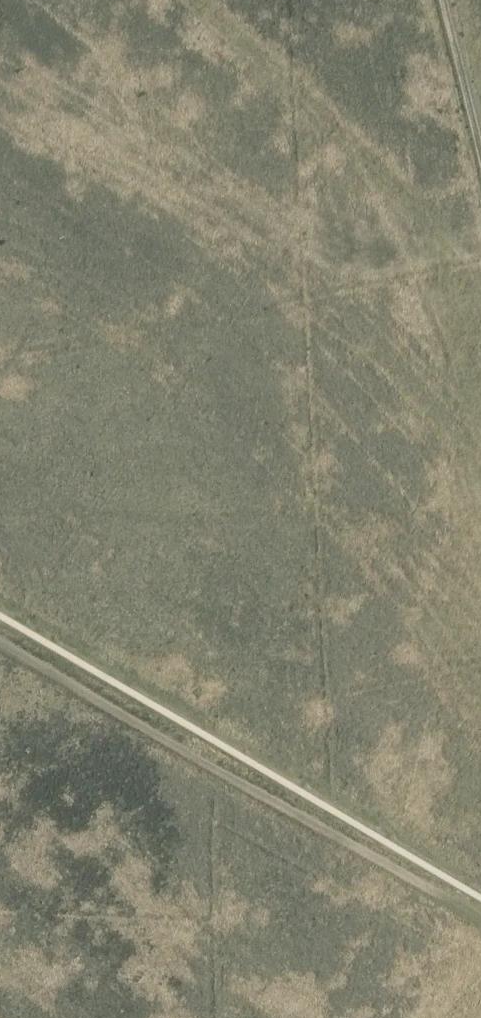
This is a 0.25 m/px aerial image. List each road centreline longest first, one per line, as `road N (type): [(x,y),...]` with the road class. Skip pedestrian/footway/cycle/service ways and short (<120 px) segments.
road 1 (track): [(0,639),(480,918)]
road 2 (track): [(480,155),(446,0)]

